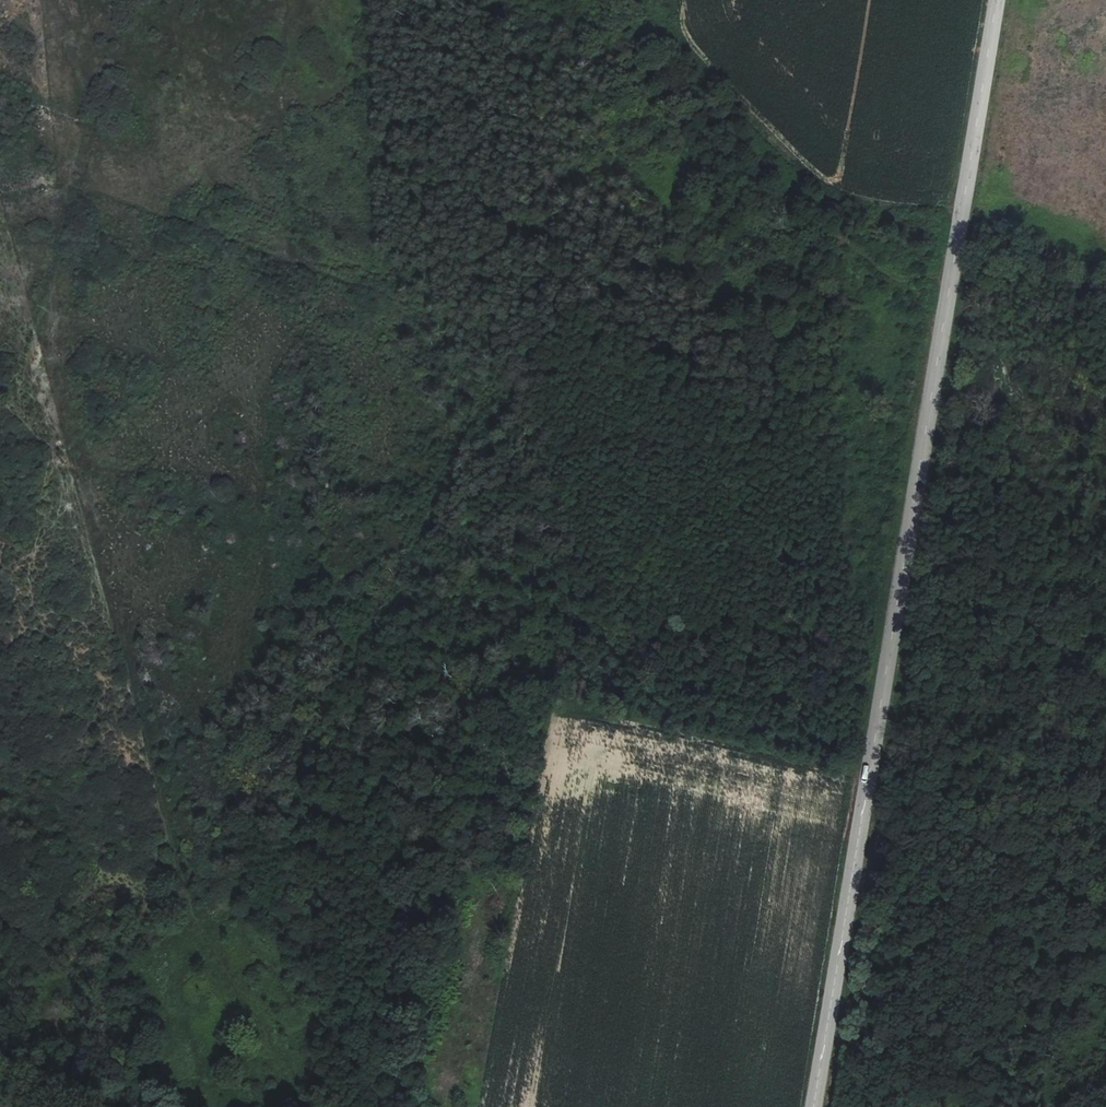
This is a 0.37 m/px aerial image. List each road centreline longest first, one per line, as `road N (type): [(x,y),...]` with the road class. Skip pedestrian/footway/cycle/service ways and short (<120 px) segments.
road 1 (tertiary): [(811,1106),(992,0)]
road 2 (track): [(0,192),(53,184),(178,219),(422,307)]

